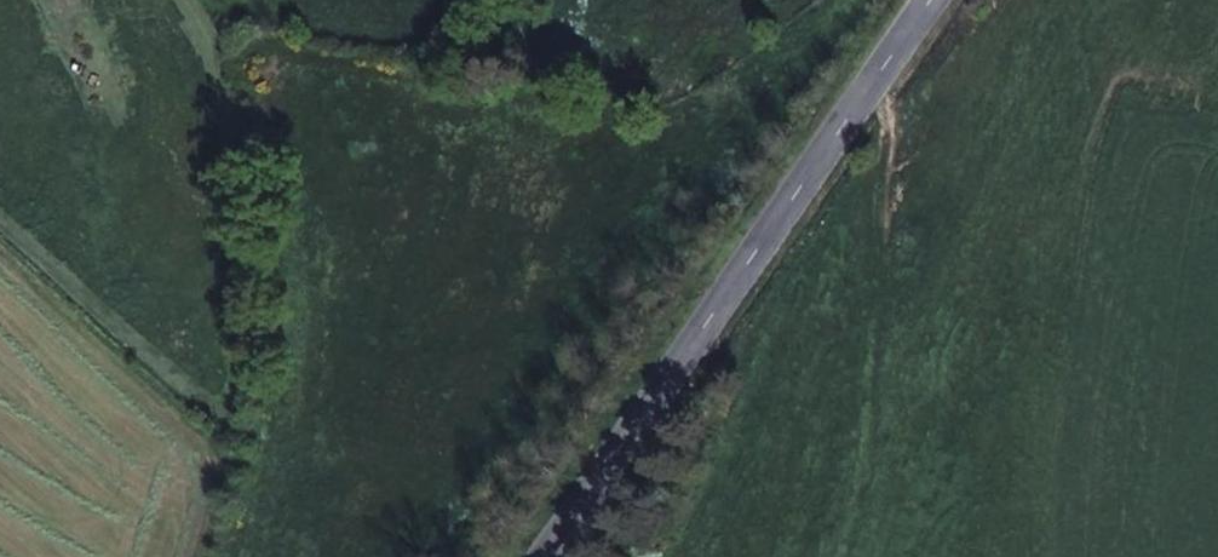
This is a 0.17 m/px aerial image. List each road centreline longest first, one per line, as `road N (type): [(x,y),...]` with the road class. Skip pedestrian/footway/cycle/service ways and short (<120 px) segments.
road 1 (tertiary): [(550,556),(936,0)]

